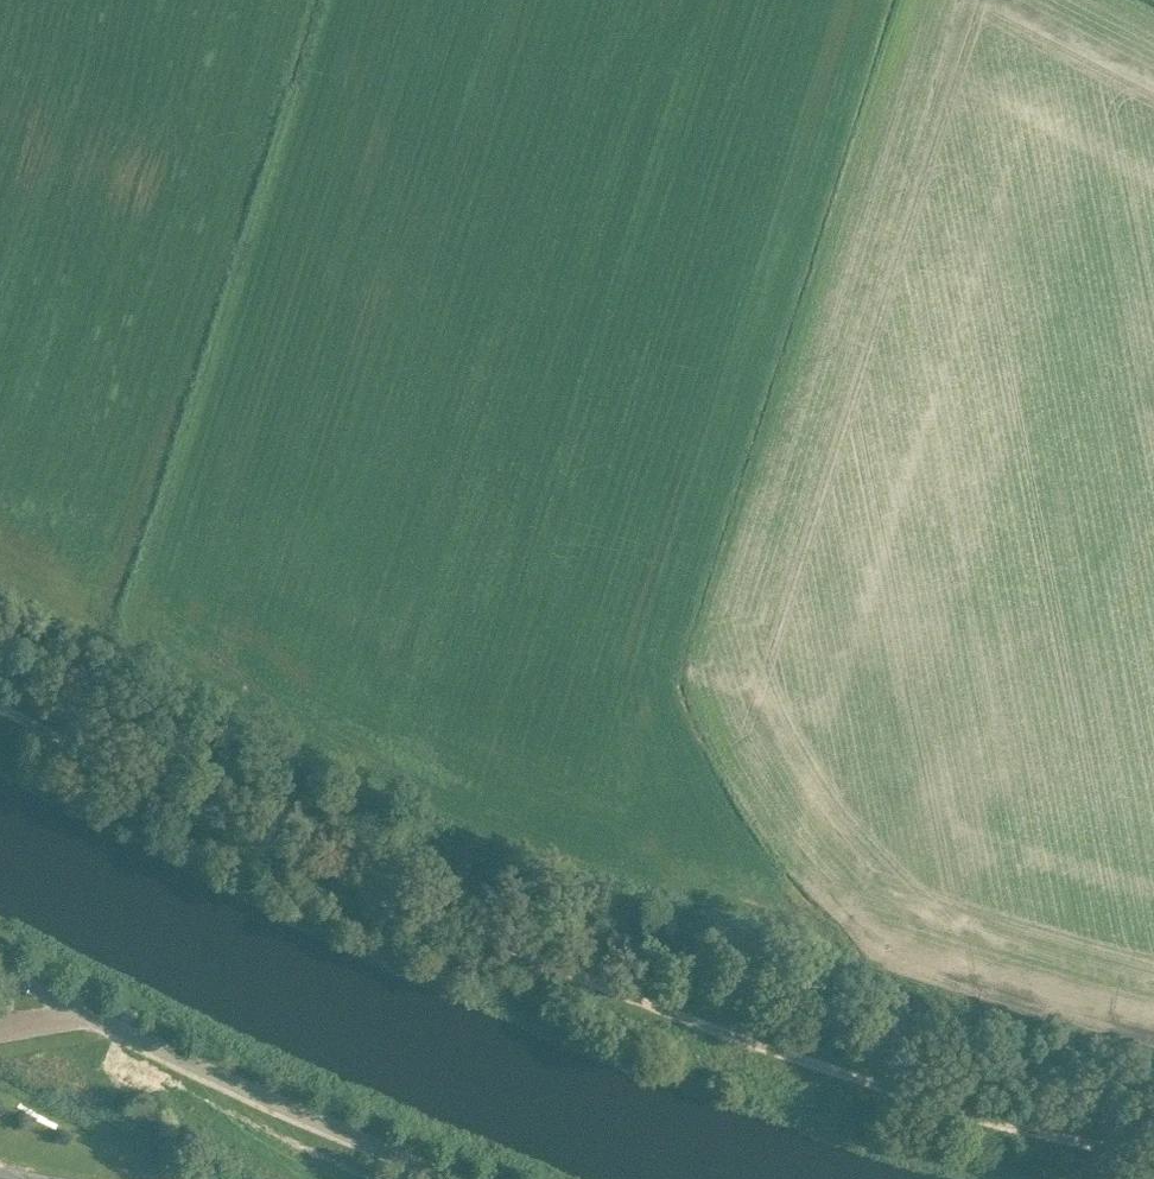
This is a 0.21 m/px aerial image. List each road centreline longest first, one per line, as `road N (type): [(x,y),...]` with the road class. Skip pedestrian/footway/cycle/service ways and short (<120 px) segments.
road 1 (track): [(0,704),(127,774),(778,1054),(1153,1161)]
road 2 (unclassified): [(450,1178),(0,954)]

